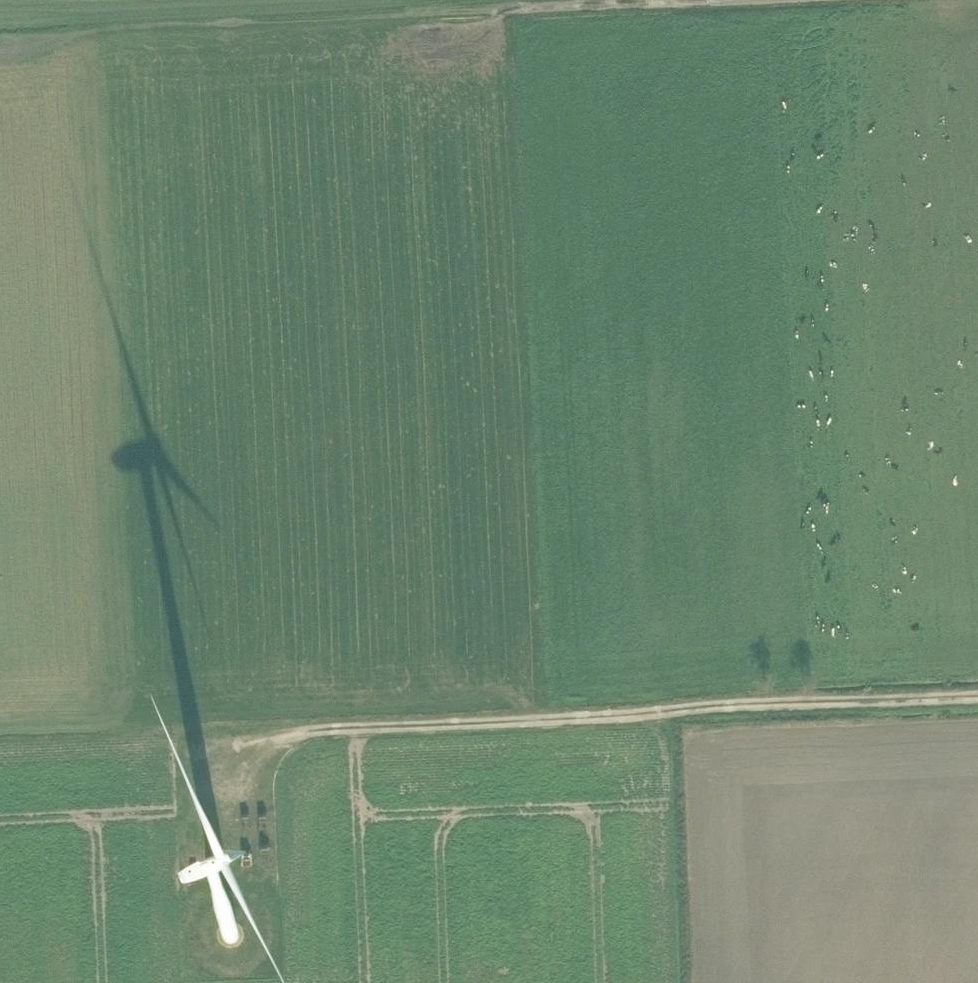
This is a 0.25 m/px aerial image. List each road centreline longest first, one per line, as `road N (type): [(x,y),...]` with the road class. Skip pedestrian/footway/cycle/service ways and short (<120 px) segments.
road 1 (track): [(977,701),(225,729),(228,796)]

